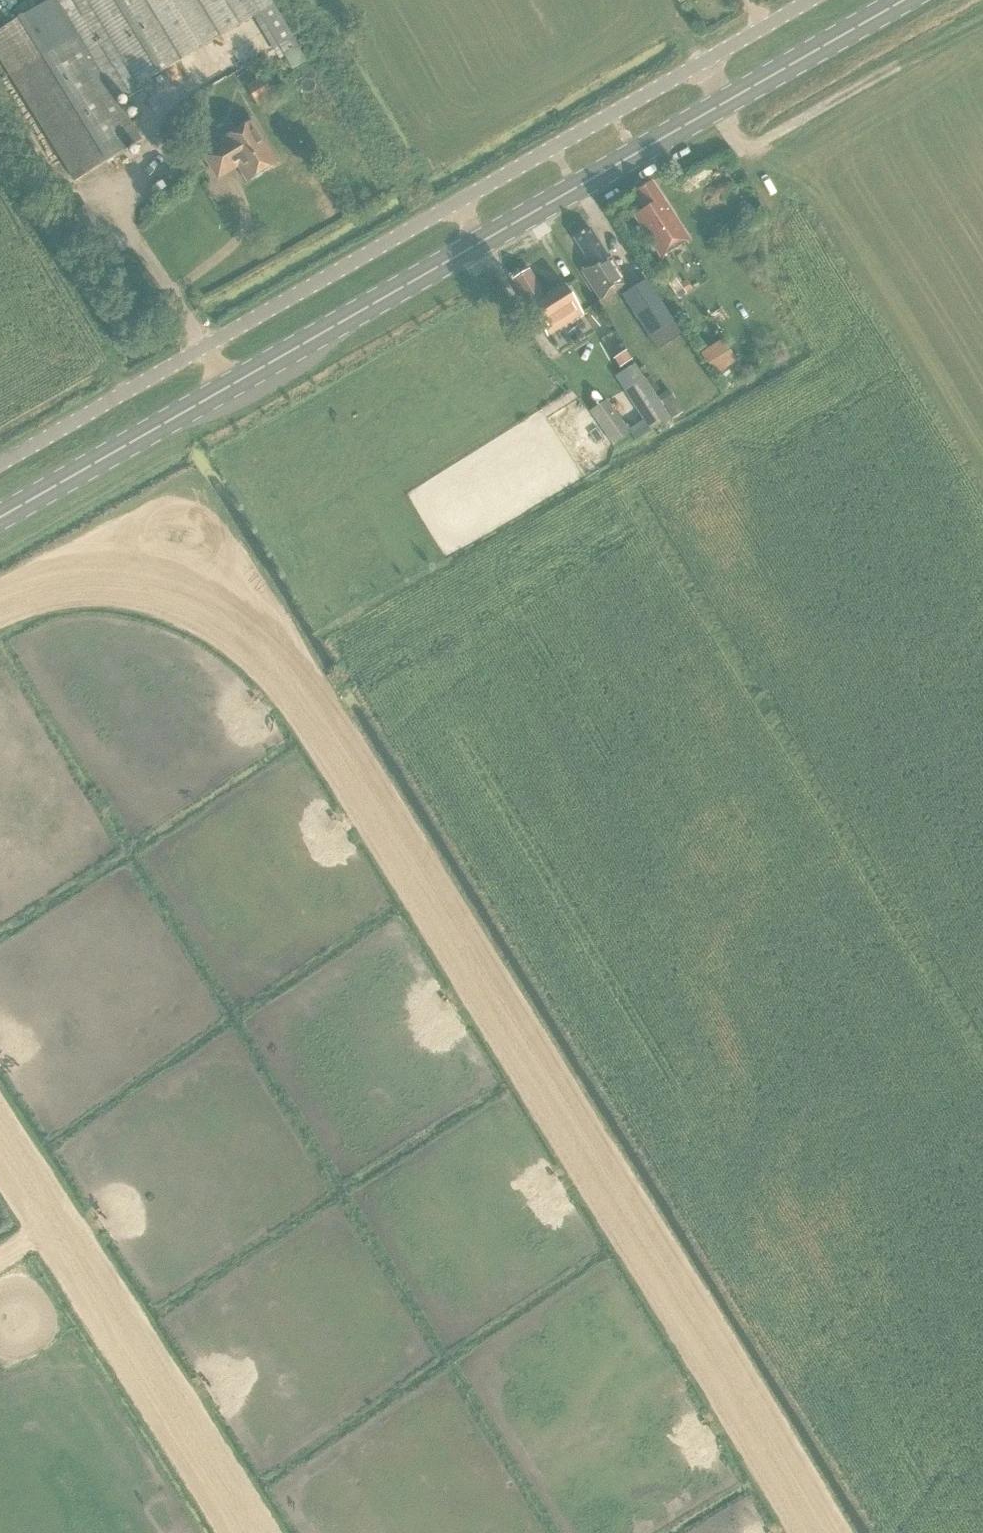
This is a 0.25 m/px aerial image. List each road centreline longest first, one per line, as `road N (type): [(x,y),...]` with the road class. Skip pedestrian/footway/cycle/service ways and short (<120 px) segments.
road 1 (primary): [(229,385),(481,242)]
road 2 (unclassified): [(204,346),(454,204)]
road 3 (unclassified): [(454,204),(703,64)]
road 4 (primary): [(481,242),(726,100)]
road 5 (primary): [(0,515),(229,385)]
road 6 (unclassified): [(0,464),(204,346)]
road 7 (primary): [(726,100),(900,0)]
road 8 (unclassified): [(703,64),(813,0)]

